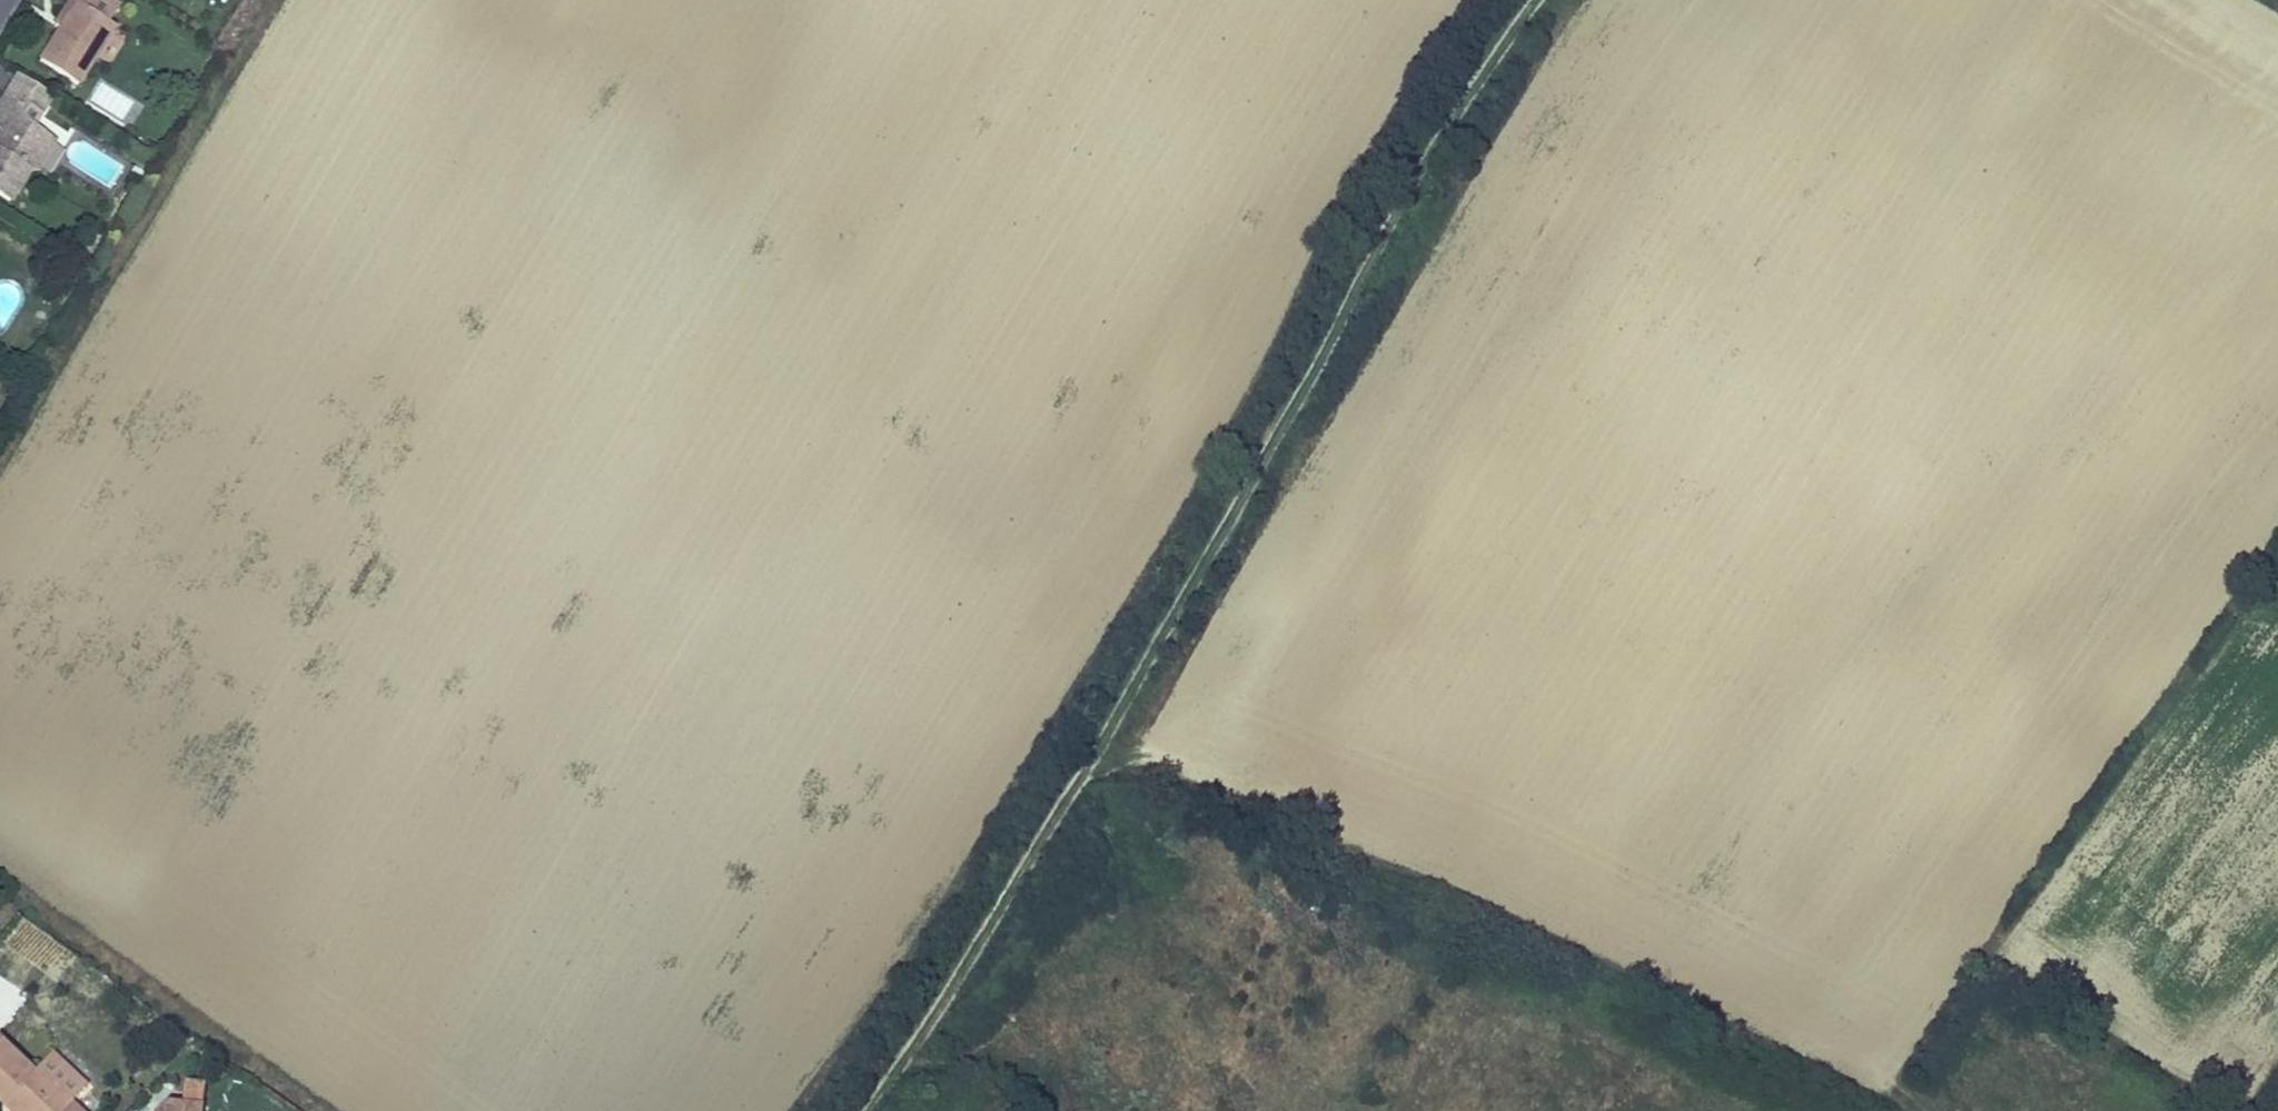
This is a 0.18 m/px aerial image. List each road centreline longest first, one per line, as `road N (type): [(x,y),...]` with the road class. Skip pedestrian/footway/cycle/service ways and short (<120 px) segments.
road 1 (track): [(870,1110),(1113,731),(1522,0)]

